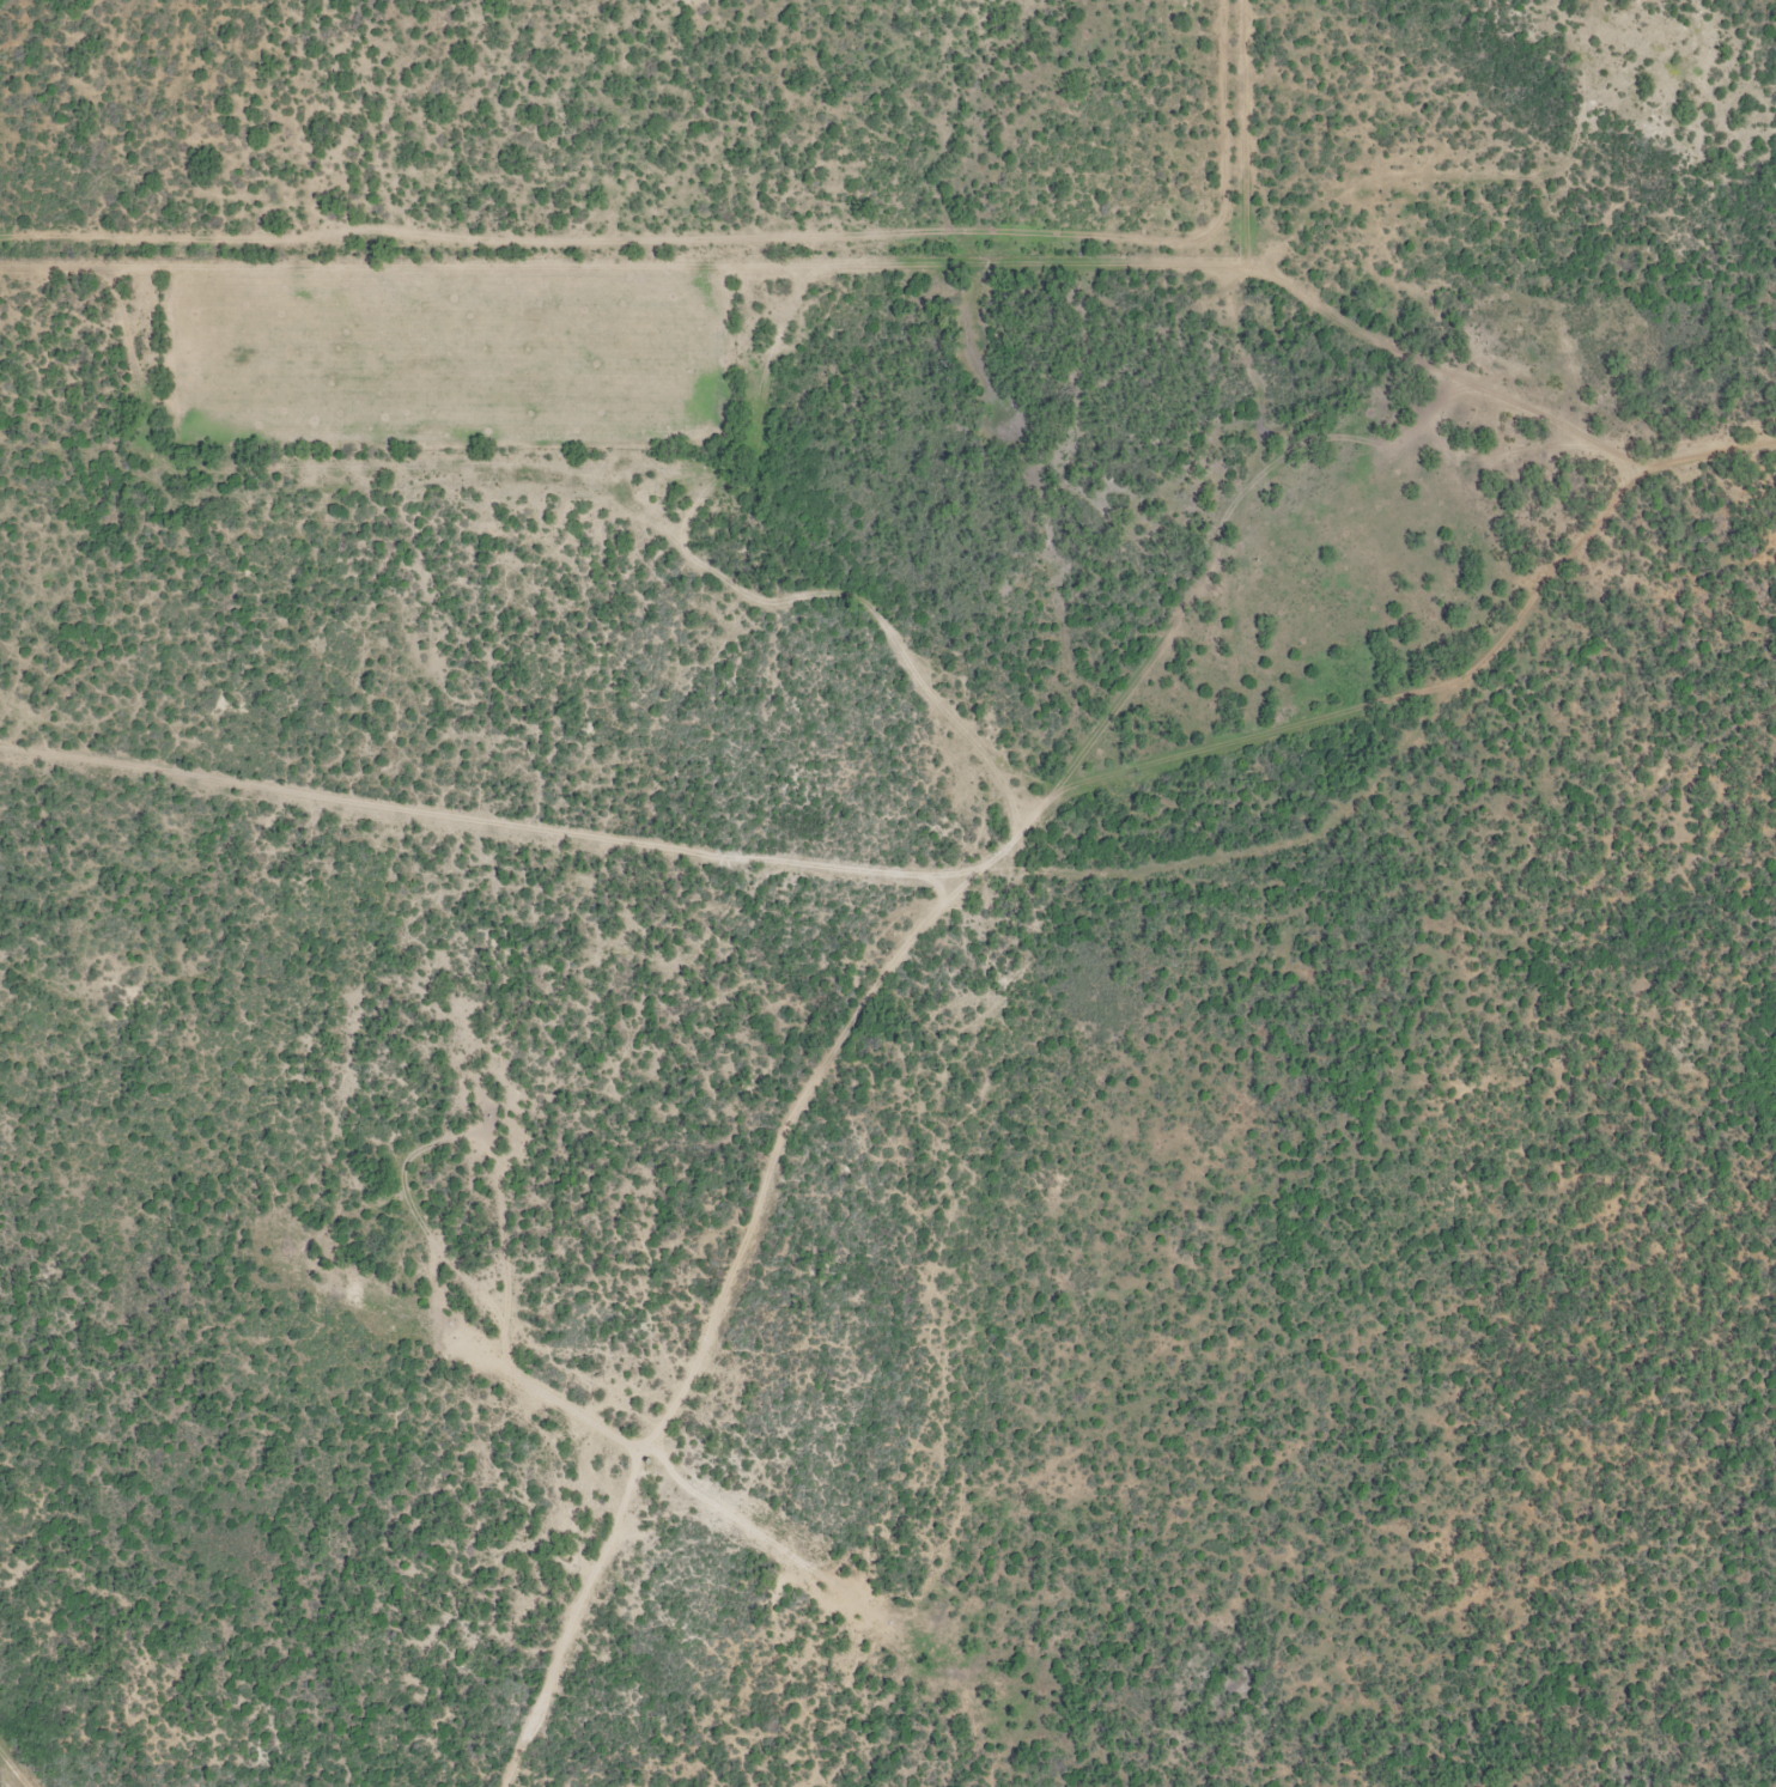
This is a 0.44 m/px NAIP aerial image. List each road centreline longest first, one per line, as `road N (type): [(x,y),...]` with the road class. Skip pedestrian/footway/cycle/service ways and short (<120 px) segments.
road 1 (track): [(0,772),(613,889),(979,906),(1221,871),(1370,813),(1775,485)]
road 2 (track): [(298,521),(706,545),(717,504),(781,433),(810,346),(798,299),(752,281),(275,281),(188,299),(165,322),(200,445),(298,521)]
road 3 (track): [(492,1786),(555,1591),(641,1421),(979,906),(991,737),(926,650),(828,579),(706,545)]

